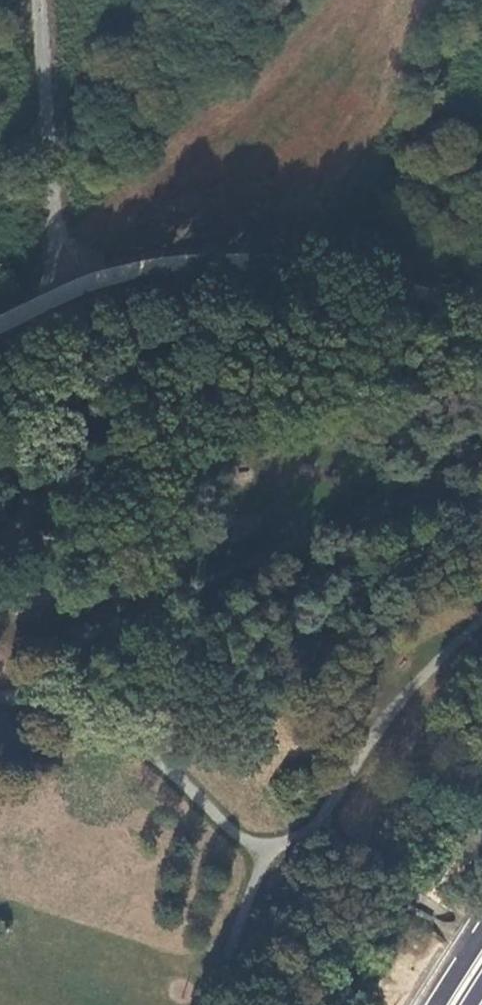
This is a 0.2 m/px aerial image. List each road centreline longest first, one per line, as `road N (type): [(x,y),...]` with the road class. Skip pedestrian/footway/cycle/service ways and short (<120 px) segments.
road 1 (track): [(49,303),(41,0)]

